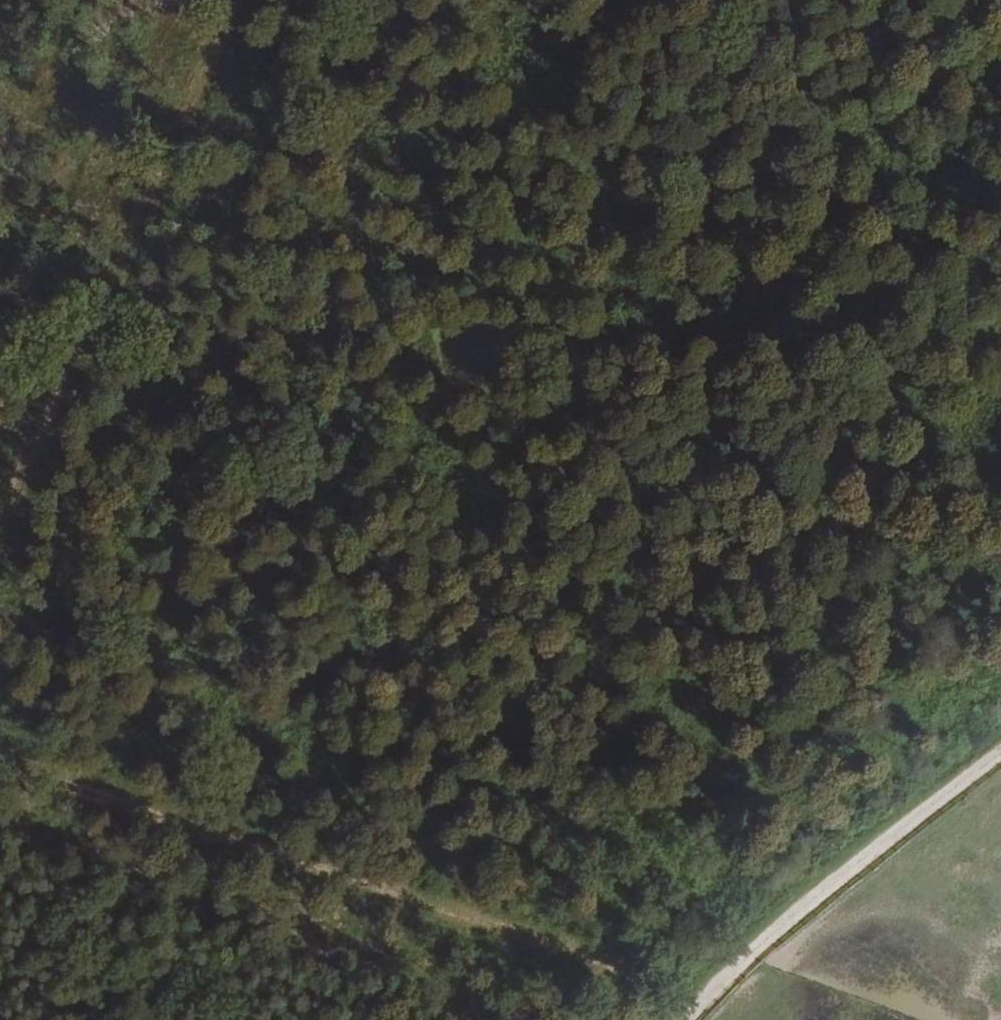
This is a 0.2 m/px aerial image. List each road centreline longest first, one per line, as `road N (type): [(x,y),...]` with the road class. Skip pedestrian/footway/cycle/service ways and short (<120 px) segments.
road 1 (track): [(232,0),(0,495)]
road 2 (track): [(1000,747),(844,871),(681,1019)]

